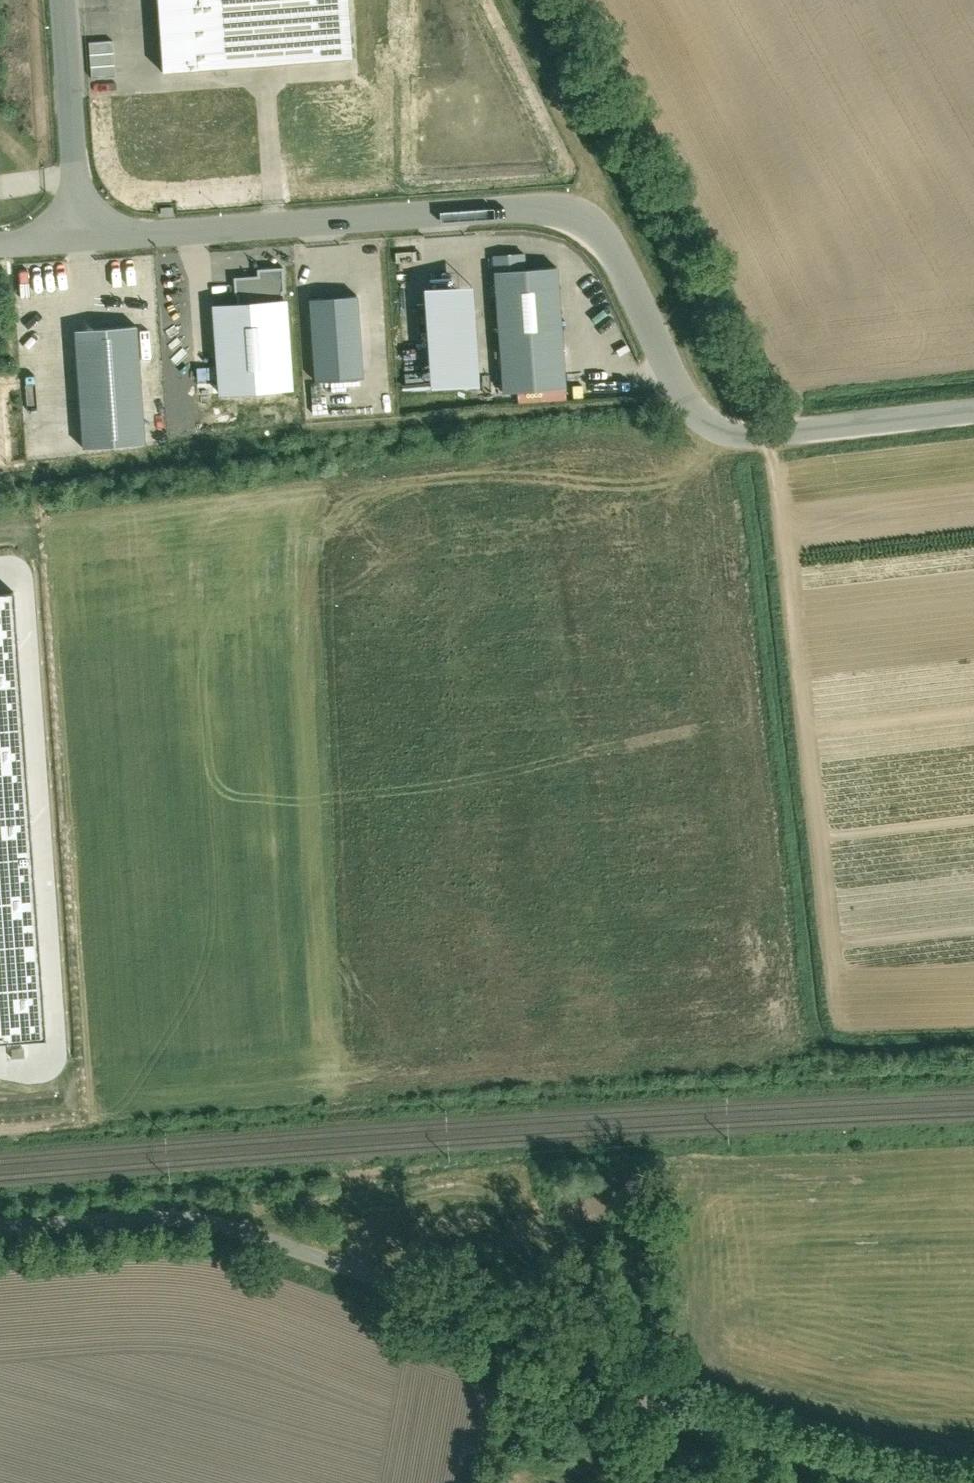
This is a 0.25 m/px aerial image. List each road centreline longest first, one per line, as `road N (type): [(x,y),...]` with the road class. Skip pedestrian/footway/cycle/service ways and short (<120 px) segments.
road 1 (unclassified): [(82,242),(574,210),(607,237),(692,407),(719,431),(780,438),(973,416)]
road 2 (residential): [(0,1229),(134,1219),(210,1225),(277,1243),(545,1344),(666,1415),(854,1482)]
road 3 (unclassified): [(64,0),(82,242)]

